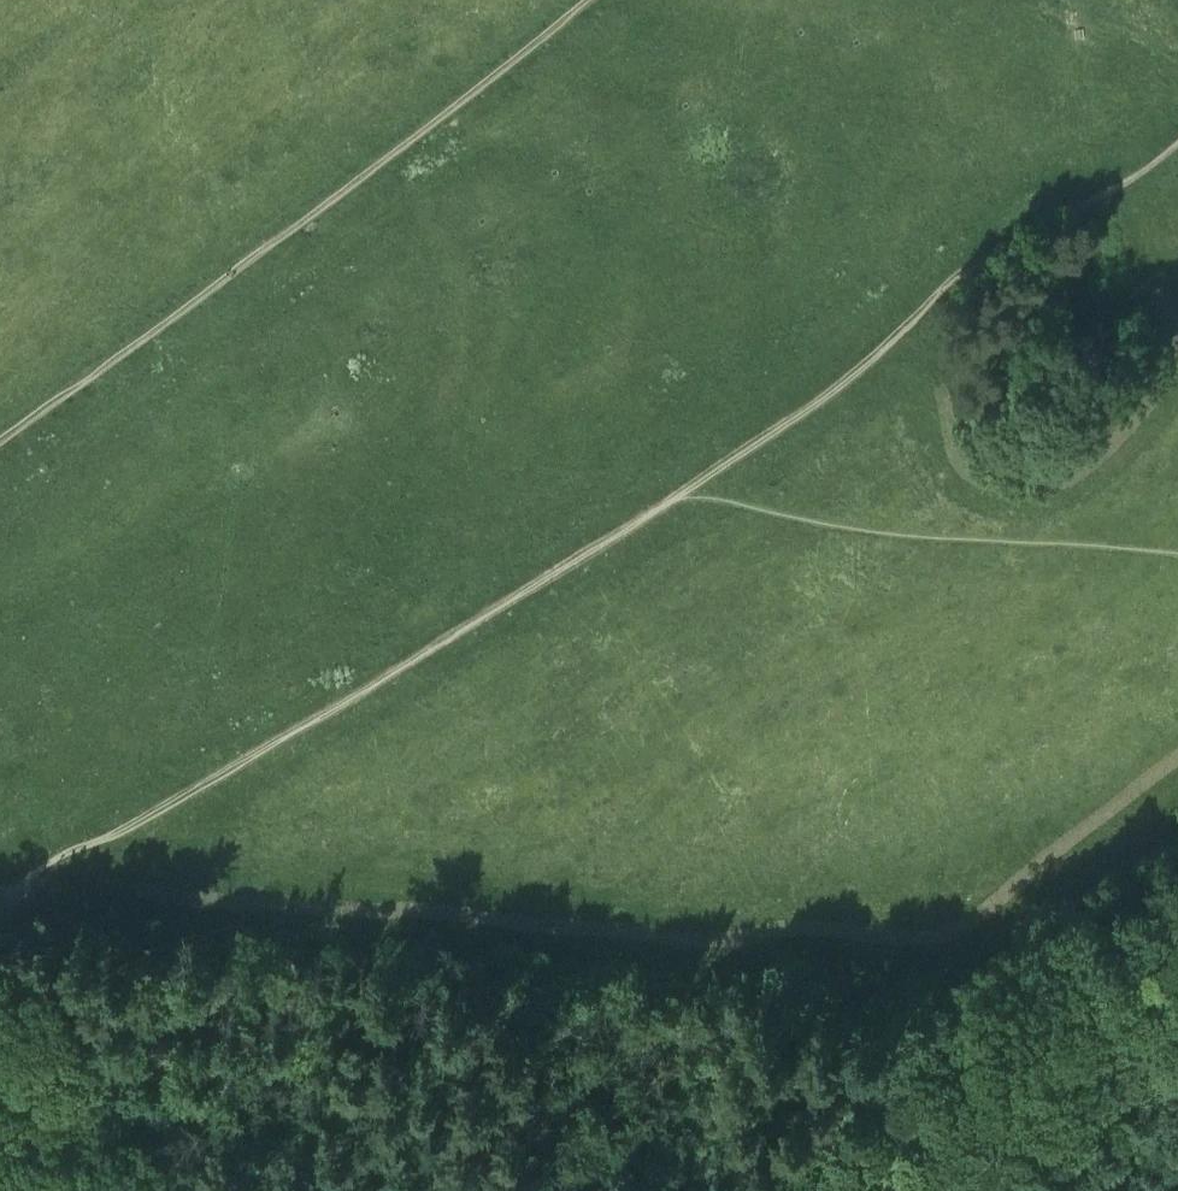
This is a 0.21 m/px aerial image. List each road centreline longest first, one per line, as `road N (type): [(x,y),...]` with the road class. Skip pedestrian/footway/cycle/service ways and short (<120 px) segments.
road 1 (track): [(593,0),(0,443)]
road 2 (track): [(885,1190),(948,1142),(1025,1061),(1177,940)]
road 3 (track): [(11,938),(212,1190)]

